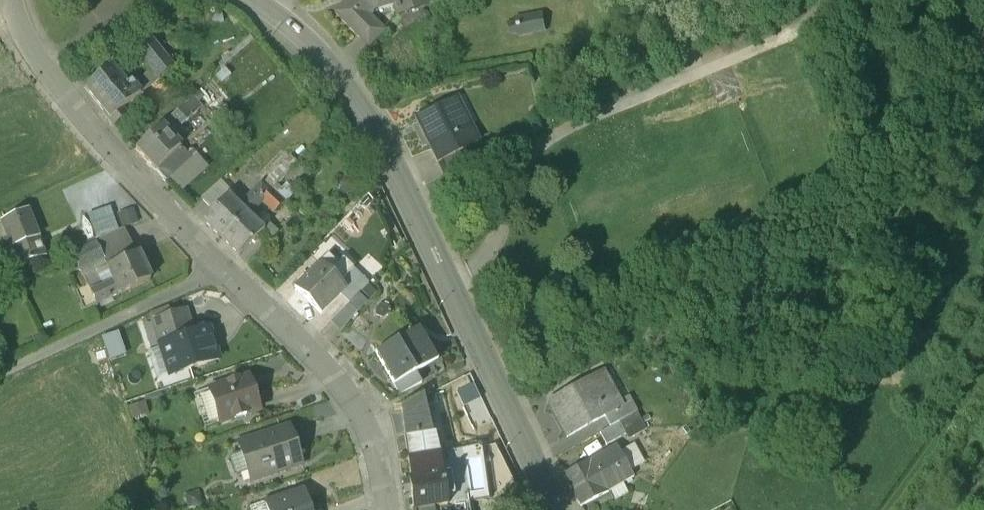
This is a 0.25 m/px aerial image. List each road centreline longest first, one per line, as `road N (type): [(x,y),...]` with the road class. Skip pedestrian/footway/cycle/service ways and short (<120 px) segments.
road 1 (residential): [(12,0),(43,66),(103,138),(337,376),(368,424),(389,509)]
road 2 (tertiary): [(254,0),(353,90),(561,509)]
road 3 (track): [(223,266),(0,374)]
road 4 (track): [(891,509),(983,385)]

